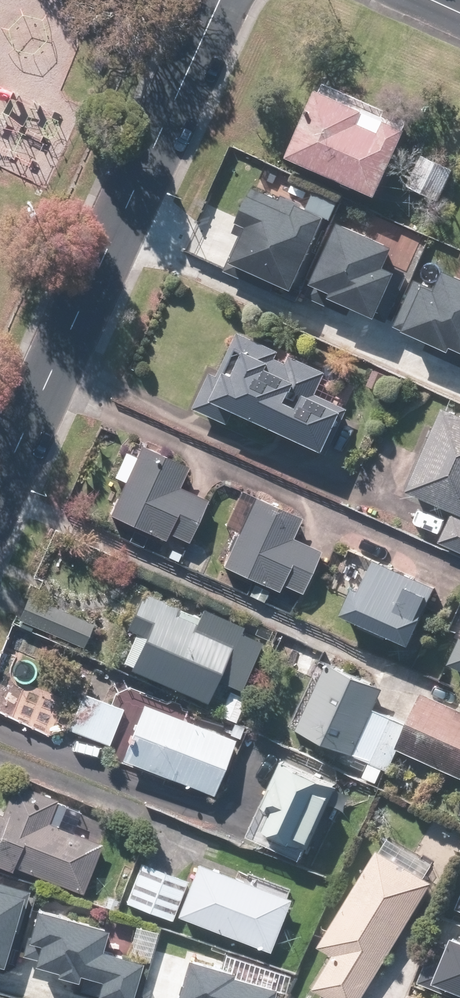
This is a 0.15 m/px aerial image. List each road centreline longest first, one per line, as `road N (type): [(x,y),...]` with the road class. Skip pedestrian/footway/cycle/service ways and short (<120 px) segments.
road 1 (tertiary): [(0,484),(221,0)]

